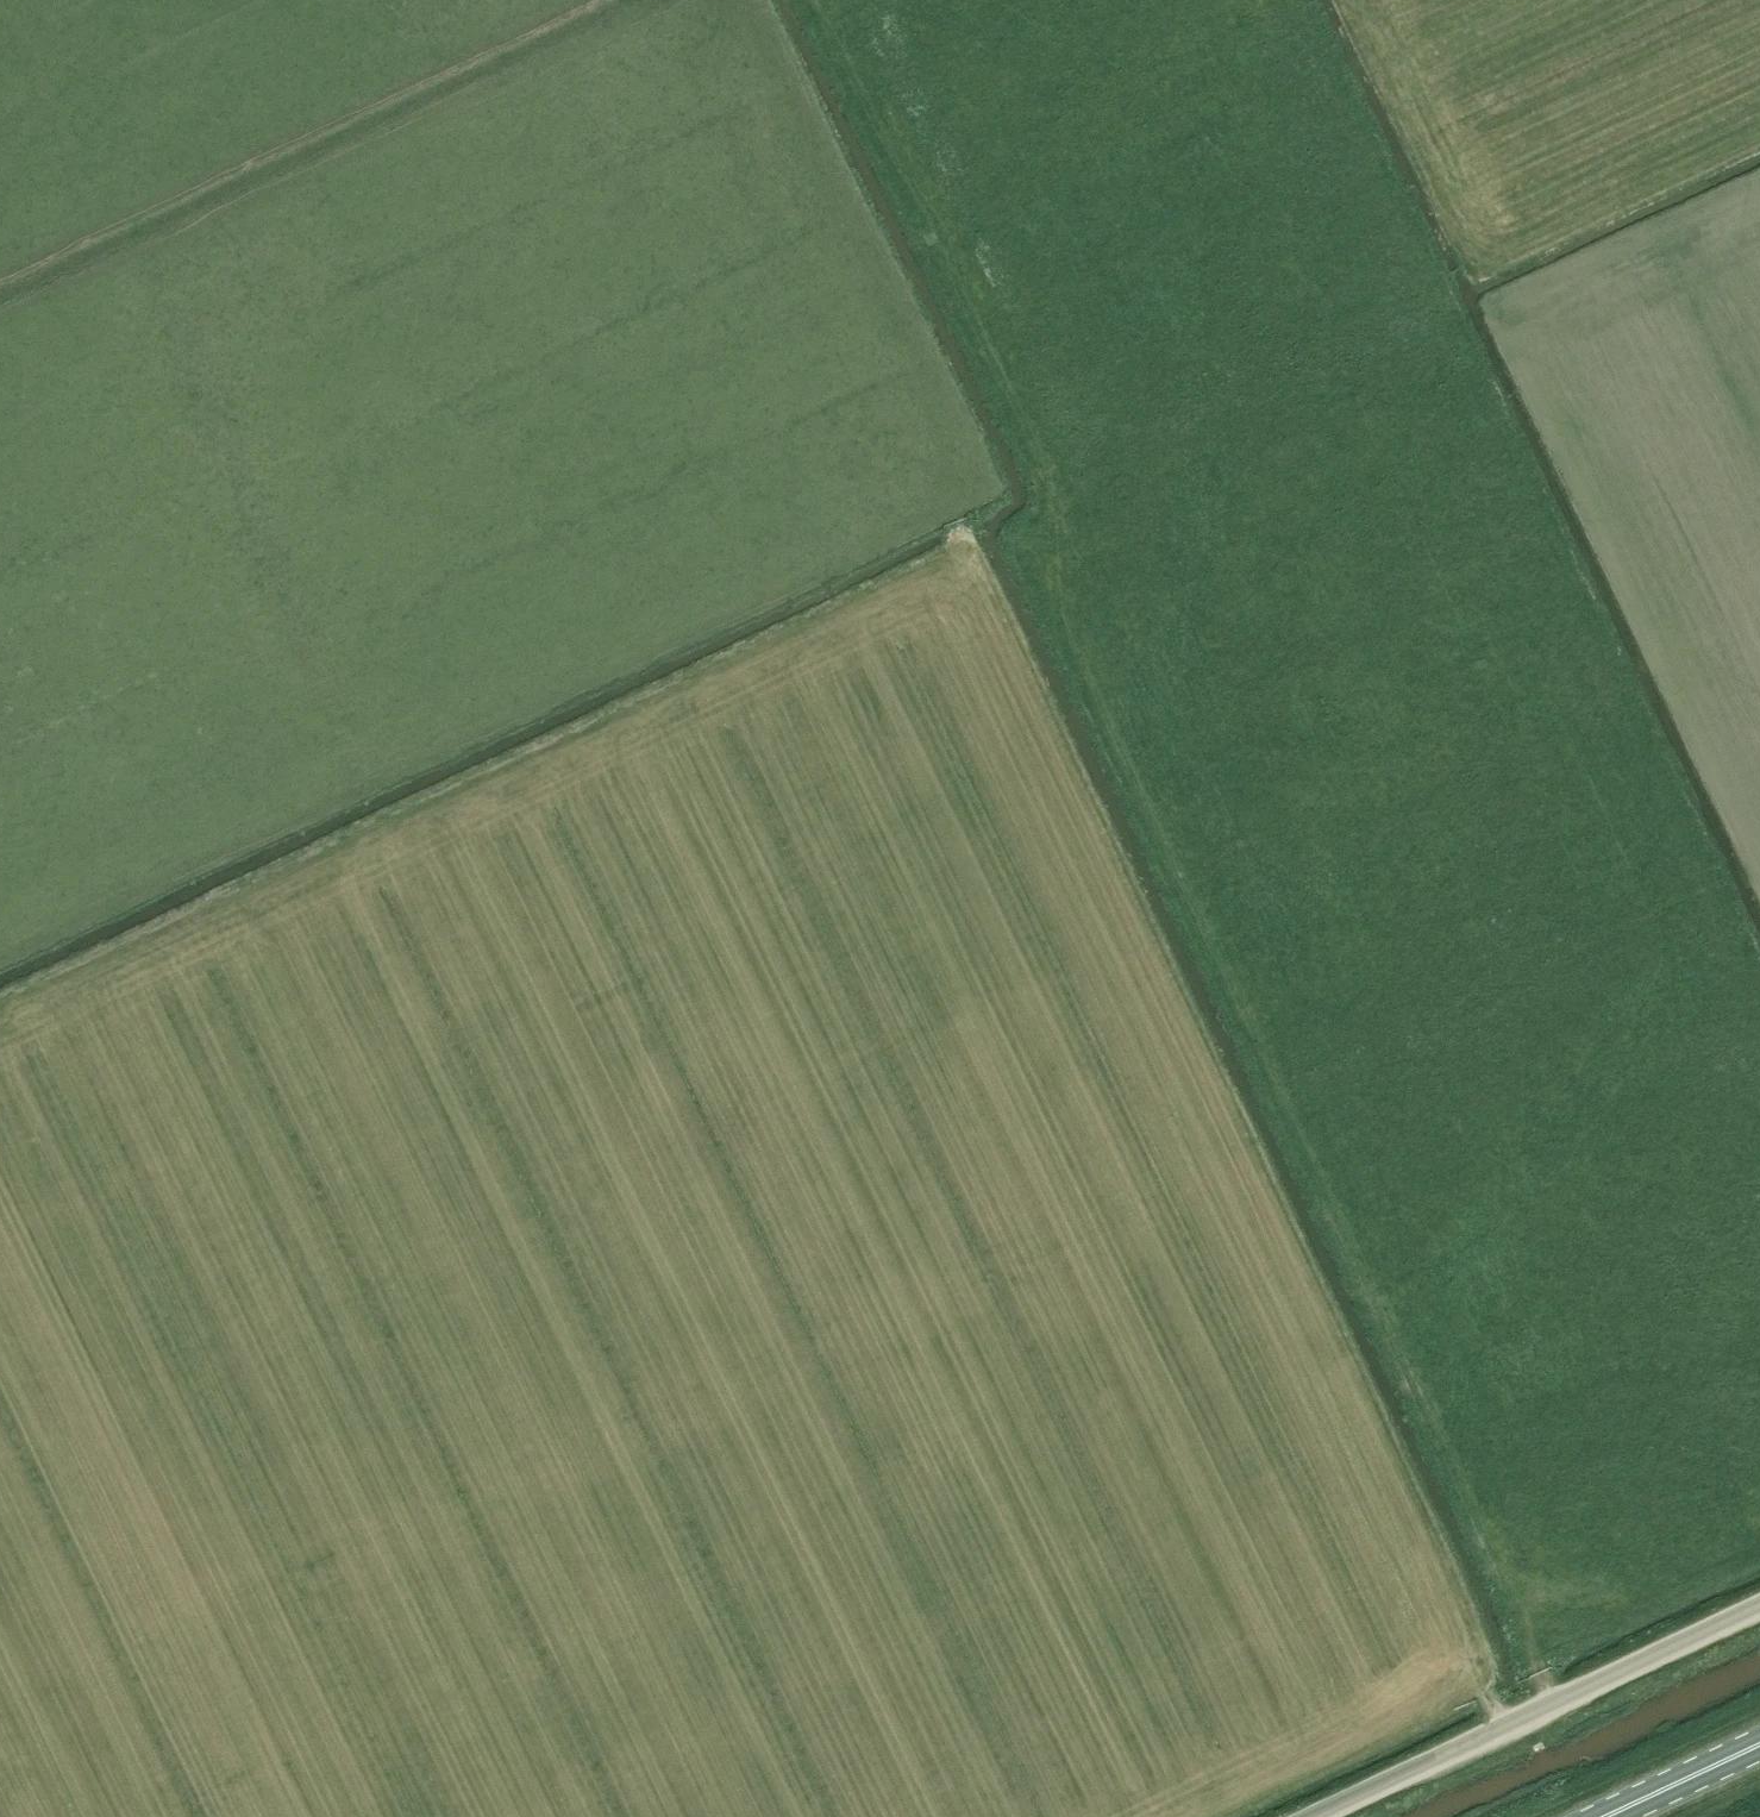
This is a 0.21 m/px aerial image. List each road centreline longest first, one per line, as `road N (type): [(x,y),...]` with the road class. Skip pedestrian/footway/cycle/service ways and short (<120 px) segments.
road 1 (unclassified): [(1309,1816),(1759,1603)]
road 2 (primary): [(1606,1816),(1759,1745)]

